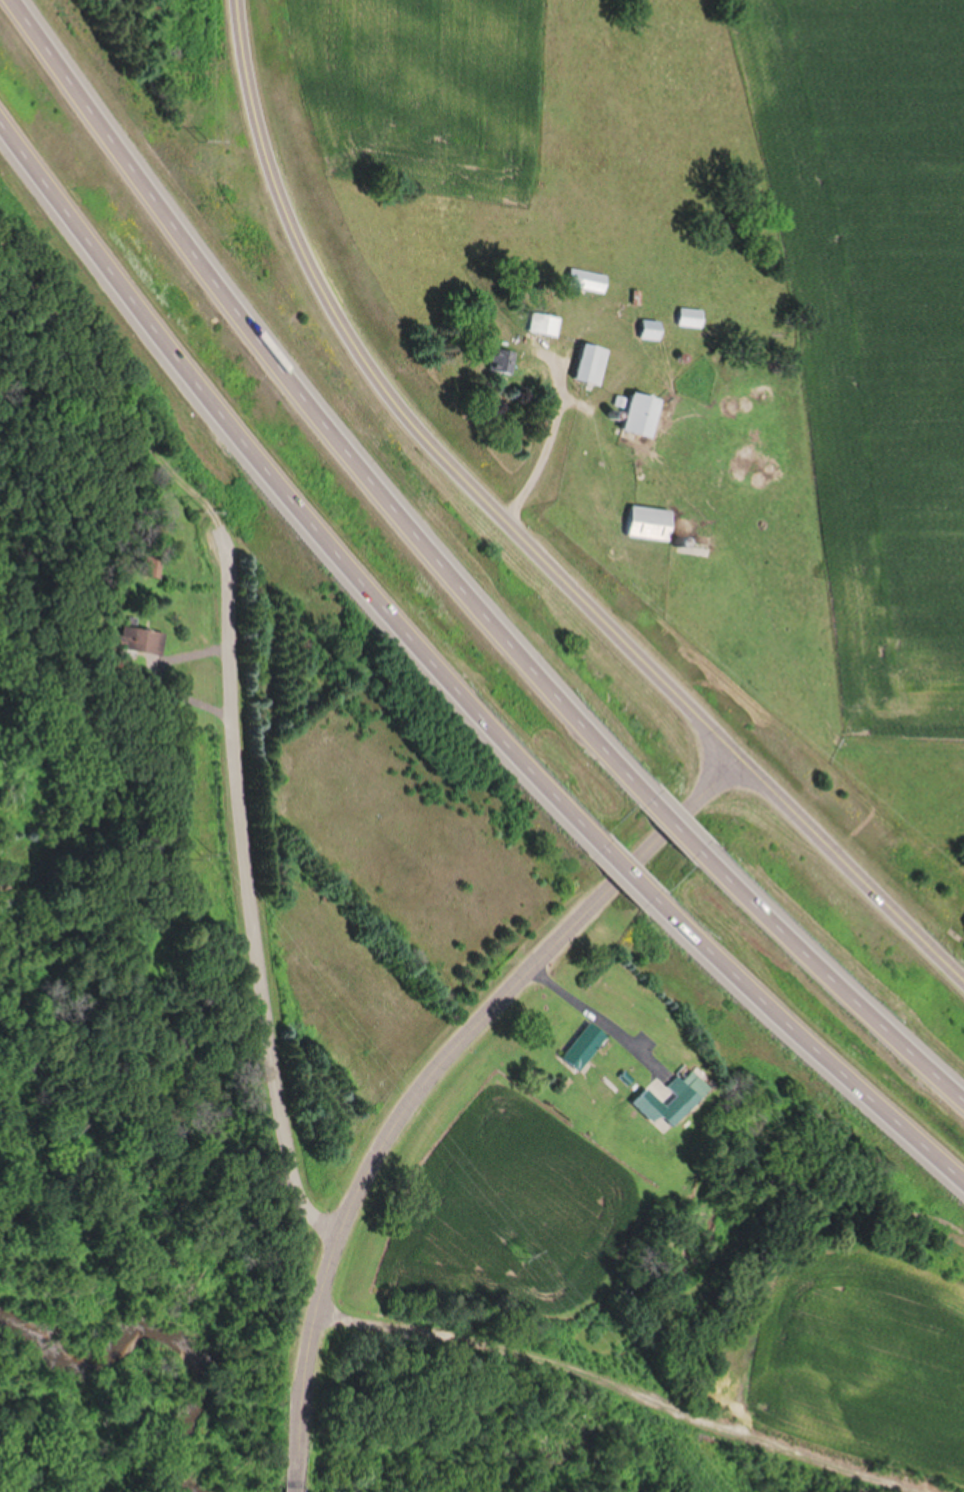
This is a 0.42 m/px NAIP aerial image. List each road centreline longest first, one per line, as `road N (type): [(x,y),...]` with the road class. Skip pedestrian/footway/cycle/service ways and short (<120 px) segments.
road 1 (motorway): [(642,785),(345,453),(19,0)]
road 2 (tertiary): [(743,757),(379,381),(238,97),(237,0)]
road 3 (motorway): [(0,105),(298,513),(581,839)]
road 4 (tertiary): [(292,1489),(298,1393),(333,1239),(414,1094),(743,757)]
road 5 (residential): [(333,1239),(289,1189),(275,1103),(233,767),(223,523)]
road 6 (motorway): [(651,917),(963,1186)]
road 7 (motorway): [(963,1100),(791,945),(723,872)]
road 8 (secondary): [(963,975),(743,757)]

